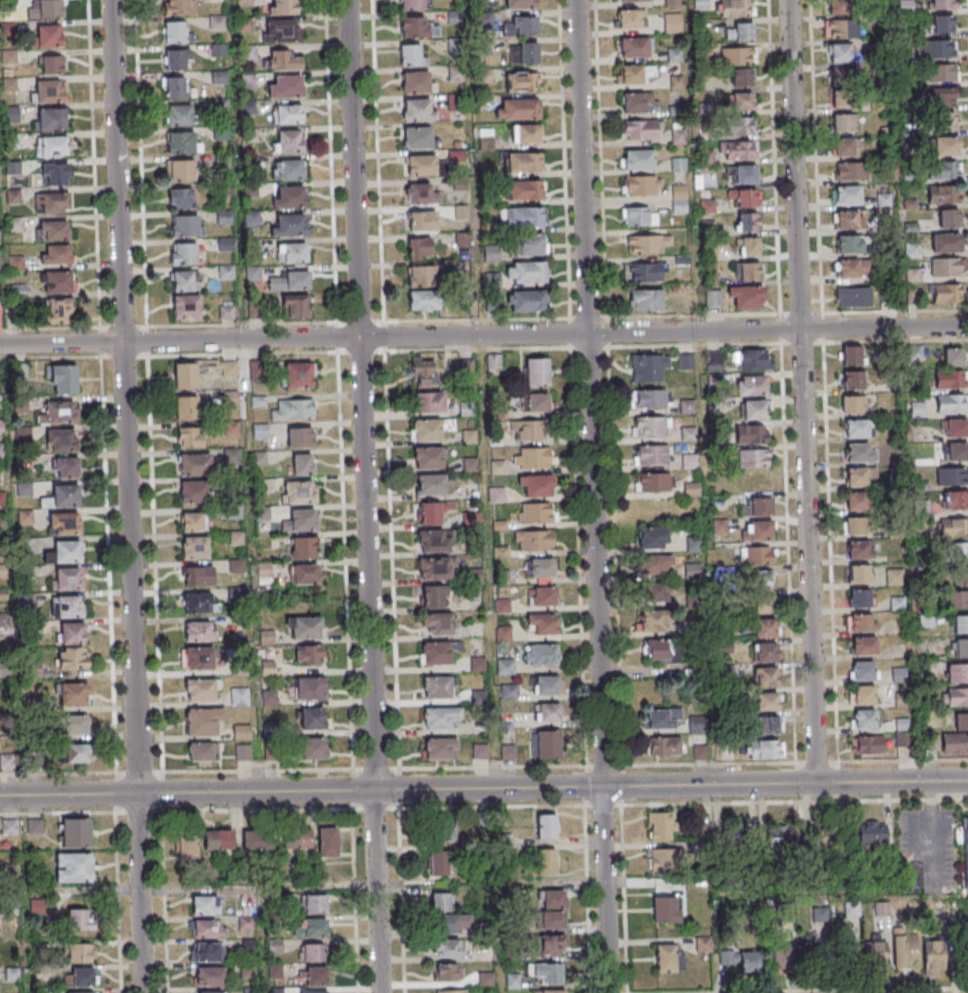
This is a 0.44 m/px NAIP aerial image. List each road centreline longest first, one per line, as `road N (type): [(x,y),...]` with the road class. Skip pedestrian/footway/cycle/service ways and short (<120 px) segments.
road 1 (residential): [(143,992),(110,0)]
road 2 (residential): [(380,992),(347,0)]
road 3 (residential): [(967,327),(0,345)]
road 4 (tertiary): [(967,780),(0,796)]
road 5 (residential): [(601,786),(575,0)]
road 6 (residential): [(815,783),(788,0)]
road 7 (residential): [(607,992),(601,786)]

